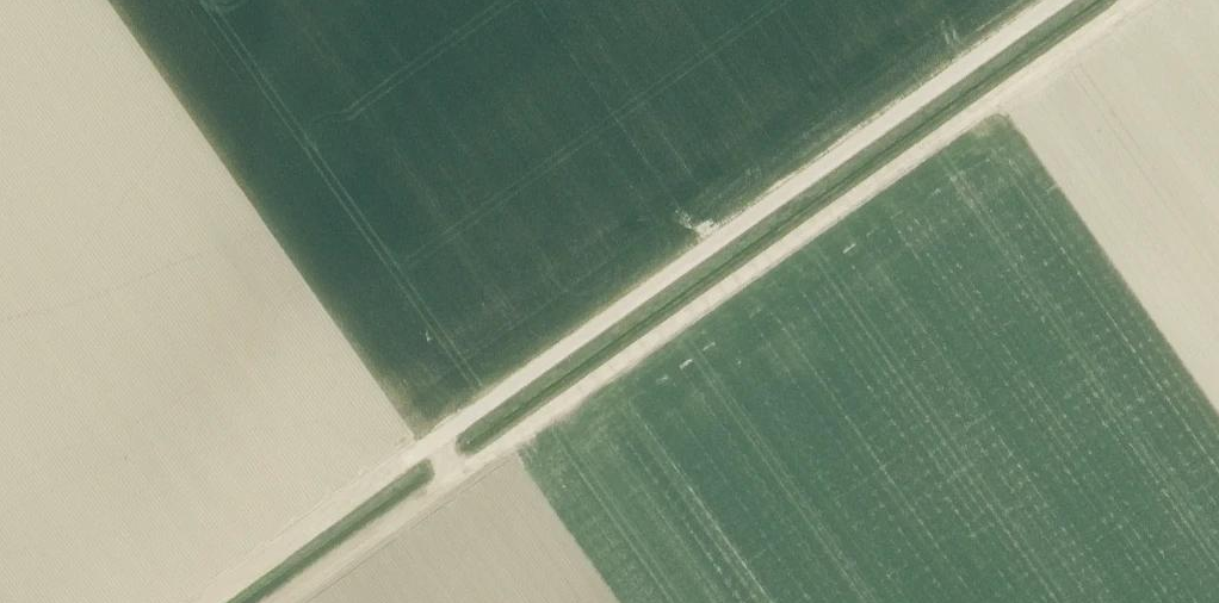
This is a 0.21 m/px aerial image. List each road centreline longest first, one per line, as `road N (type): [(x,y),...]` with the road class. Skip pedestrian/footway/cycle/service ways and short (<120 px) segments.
road 1 (track): [(1127,0),(444,480)]
road 2 (track): [(1058,0),(406,462)]

